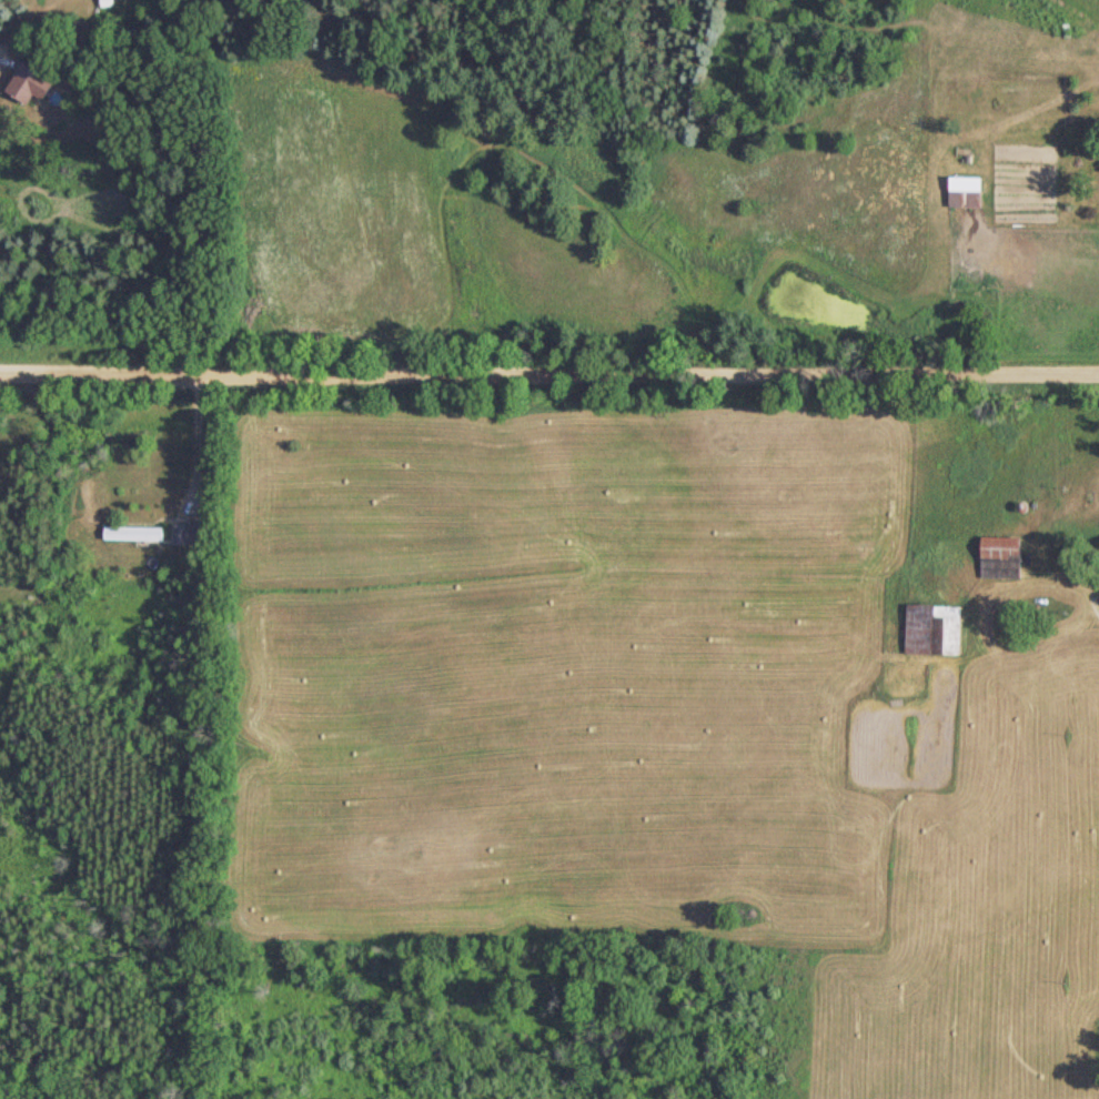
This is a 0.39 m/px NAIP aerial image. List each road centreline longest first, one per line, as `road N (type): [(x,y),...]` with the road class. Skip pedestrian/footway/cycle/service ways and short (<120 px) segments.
road 1 (residential): [(0,345),(1098,369)]

